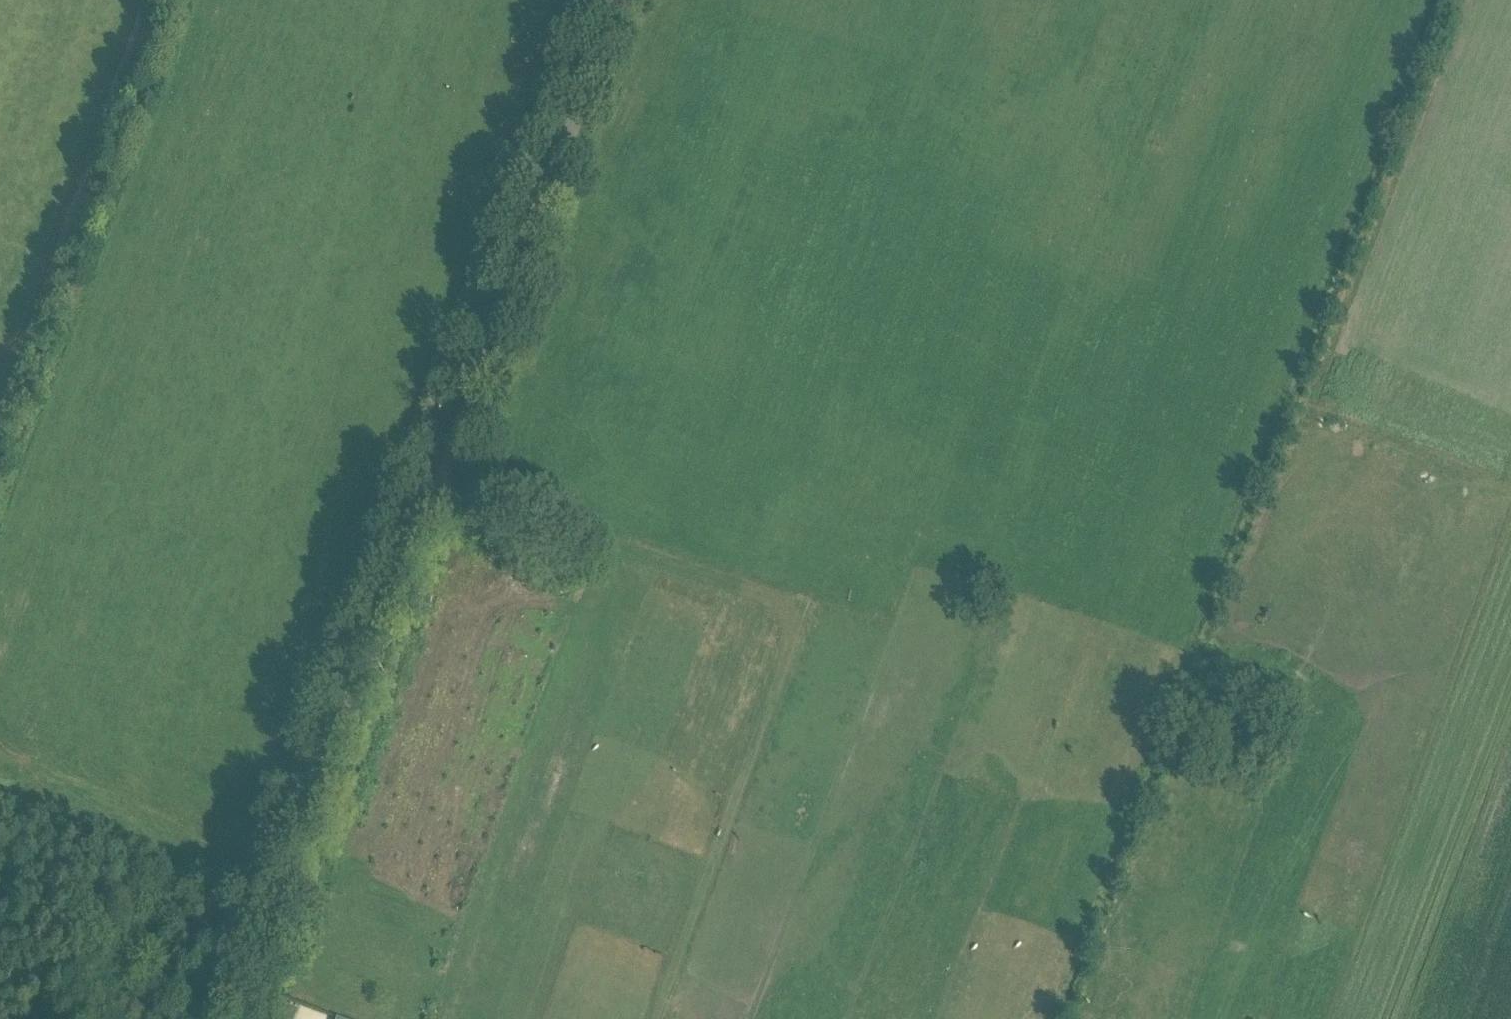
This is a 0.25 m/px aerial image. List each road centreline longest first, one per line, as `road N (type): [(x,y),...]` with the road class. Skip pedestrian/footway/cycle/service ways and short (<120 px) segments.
road 1 (unclassified): [(243,1018),(616,0)]
road 2 (track): [(437,486),(773,601),(789,615),(791,646),(657,1018)]

